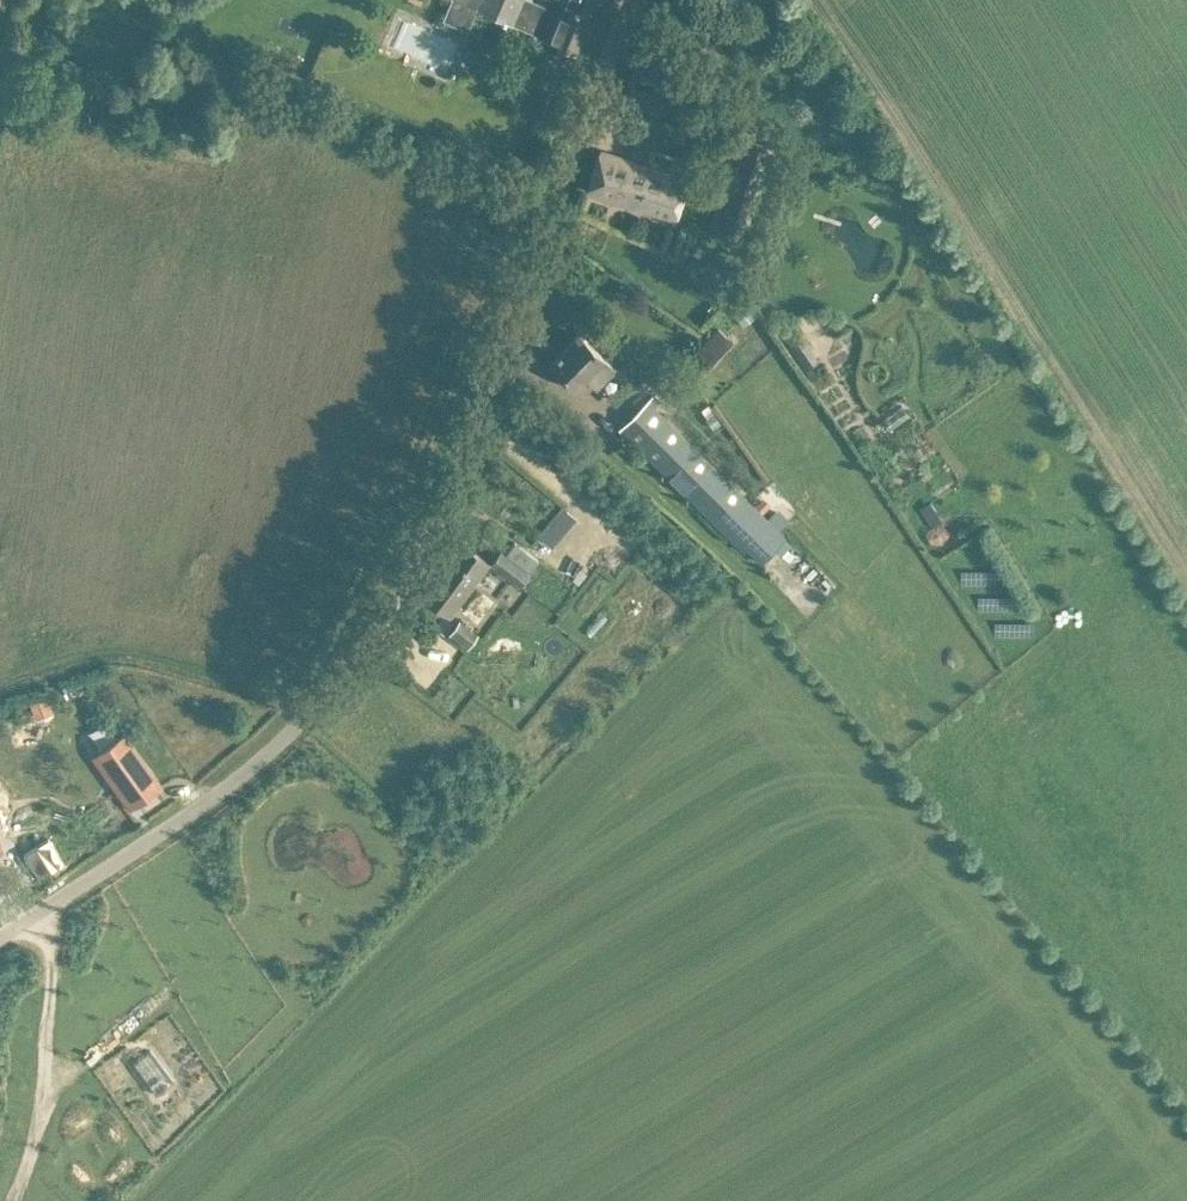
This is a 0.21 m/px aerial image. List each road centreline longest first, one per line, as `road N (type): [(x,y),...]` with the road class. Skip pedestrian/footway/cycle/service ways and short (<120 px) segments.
road 1 (unclassified): [(0,936),(238,782),(308,718),(385,621),(447,496),(629,0)]

